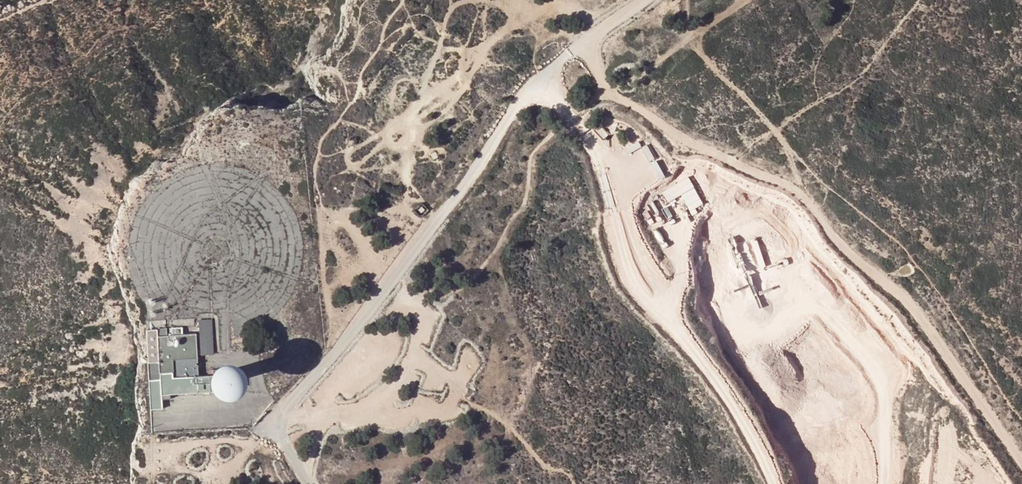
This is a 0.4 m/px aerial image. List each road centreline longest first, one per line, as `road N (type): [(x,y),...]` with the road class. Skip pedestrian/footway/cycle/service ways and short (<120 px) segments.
road 1 (track): [(558,0),(606,91),(734,168),(803,196),(855,260),(911,305),(1021,463)]
road 2 (unclassified): [(307,483),(277,426),(286,403),(457,198),(535,83),(644,0)]
road 3 (track): [(405,302),(466,285),(500,247),(526,200),(533,152),(565,114)]
road 4 (track): [(560,109),(648,70),(744,0)]

